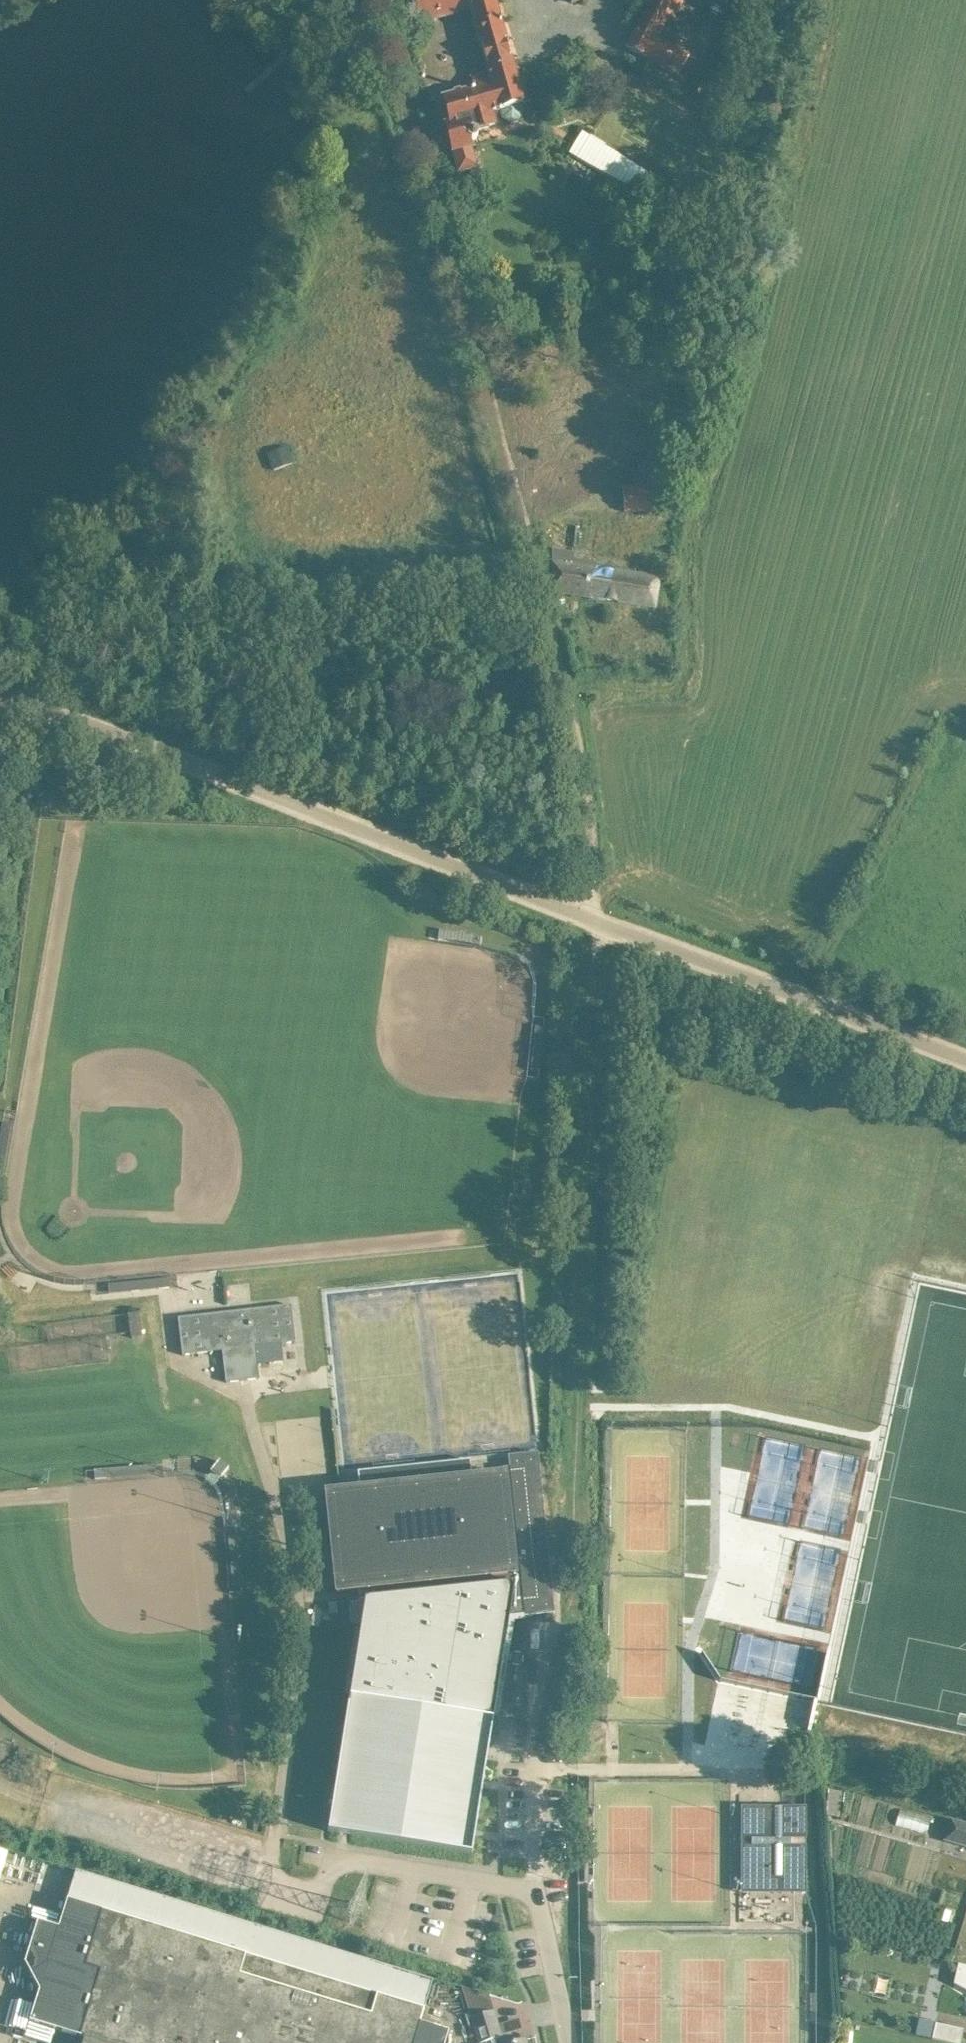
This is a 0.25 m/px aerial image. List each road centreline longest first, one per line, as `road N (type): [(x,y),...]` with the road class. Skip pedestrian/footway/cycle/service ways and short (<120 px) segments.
road 1 (unclassified): [(0,708),(106,730),(601,924)]
road 2 (unclassified): [(965,1058),(601,924)]
road 3 (unclassified): [(535,1894),(353,1857),(340,1858),(327,1886),(311,1893),(284,1888),(272,1874),(271,1856)]
road 4 (unclassified): [(535,1894),(537,1640)]
road 5 (unclassified): [(568,2042),(535,1894)]

